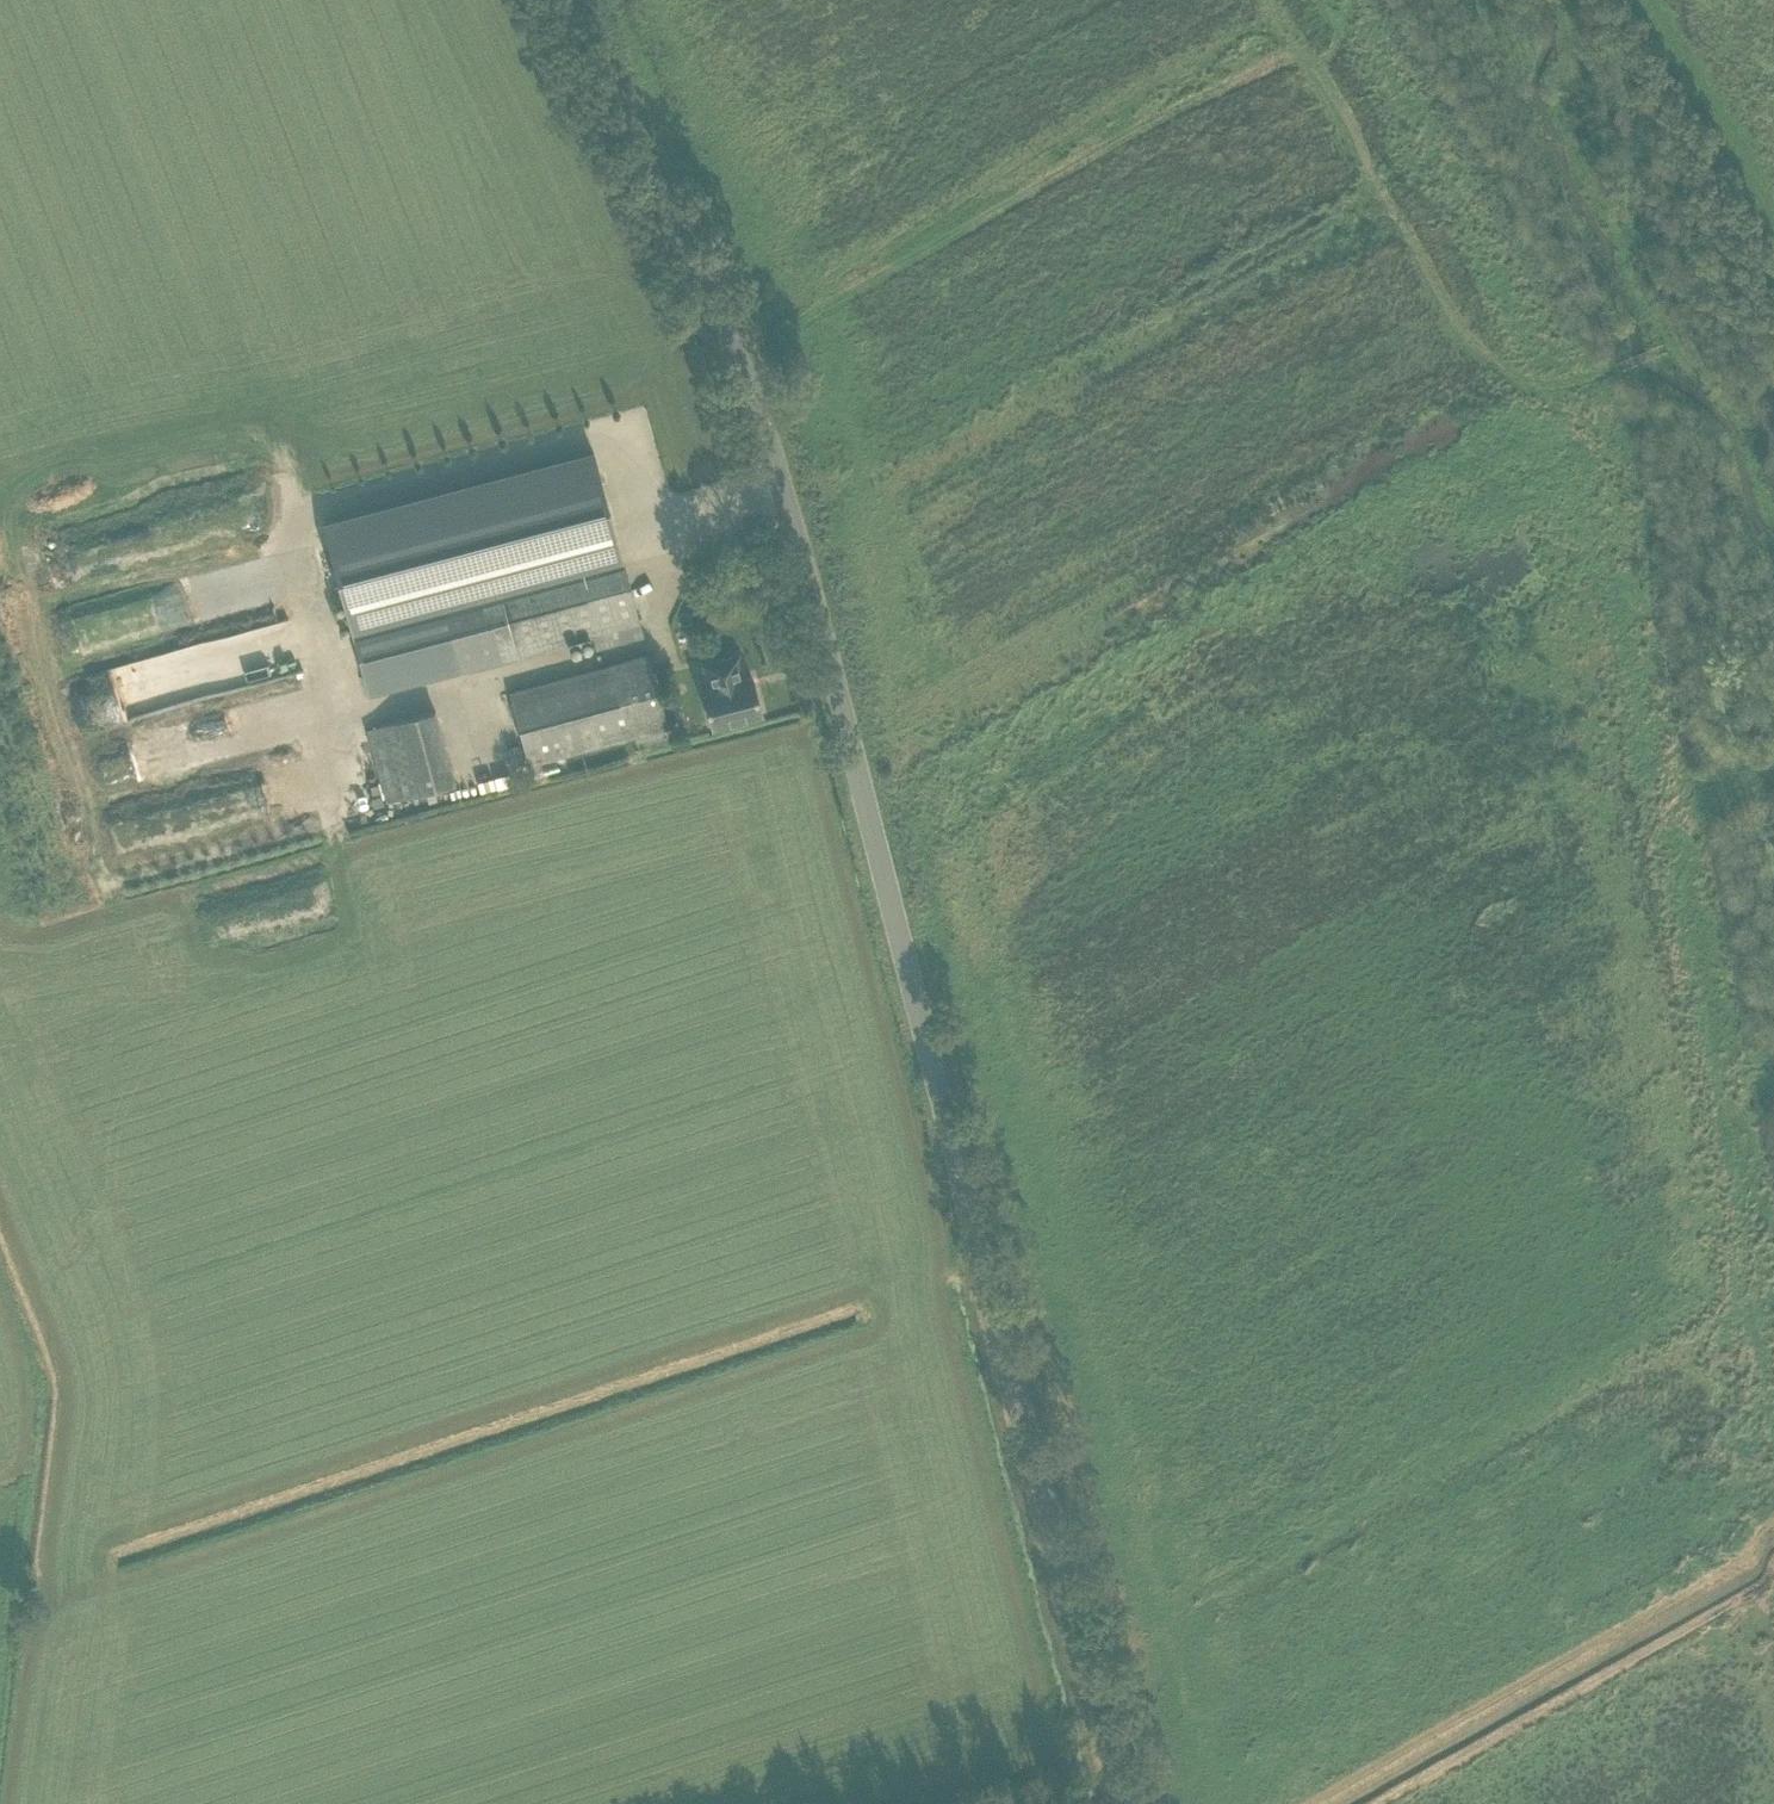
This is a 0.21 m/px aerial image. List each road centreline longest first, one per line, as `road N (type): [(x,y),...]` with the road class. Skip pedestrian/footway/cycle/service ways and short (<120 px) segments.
road 1 (unclassified): [(1122,1803),(809,606),(796,526),(773,457),(554,0)]

